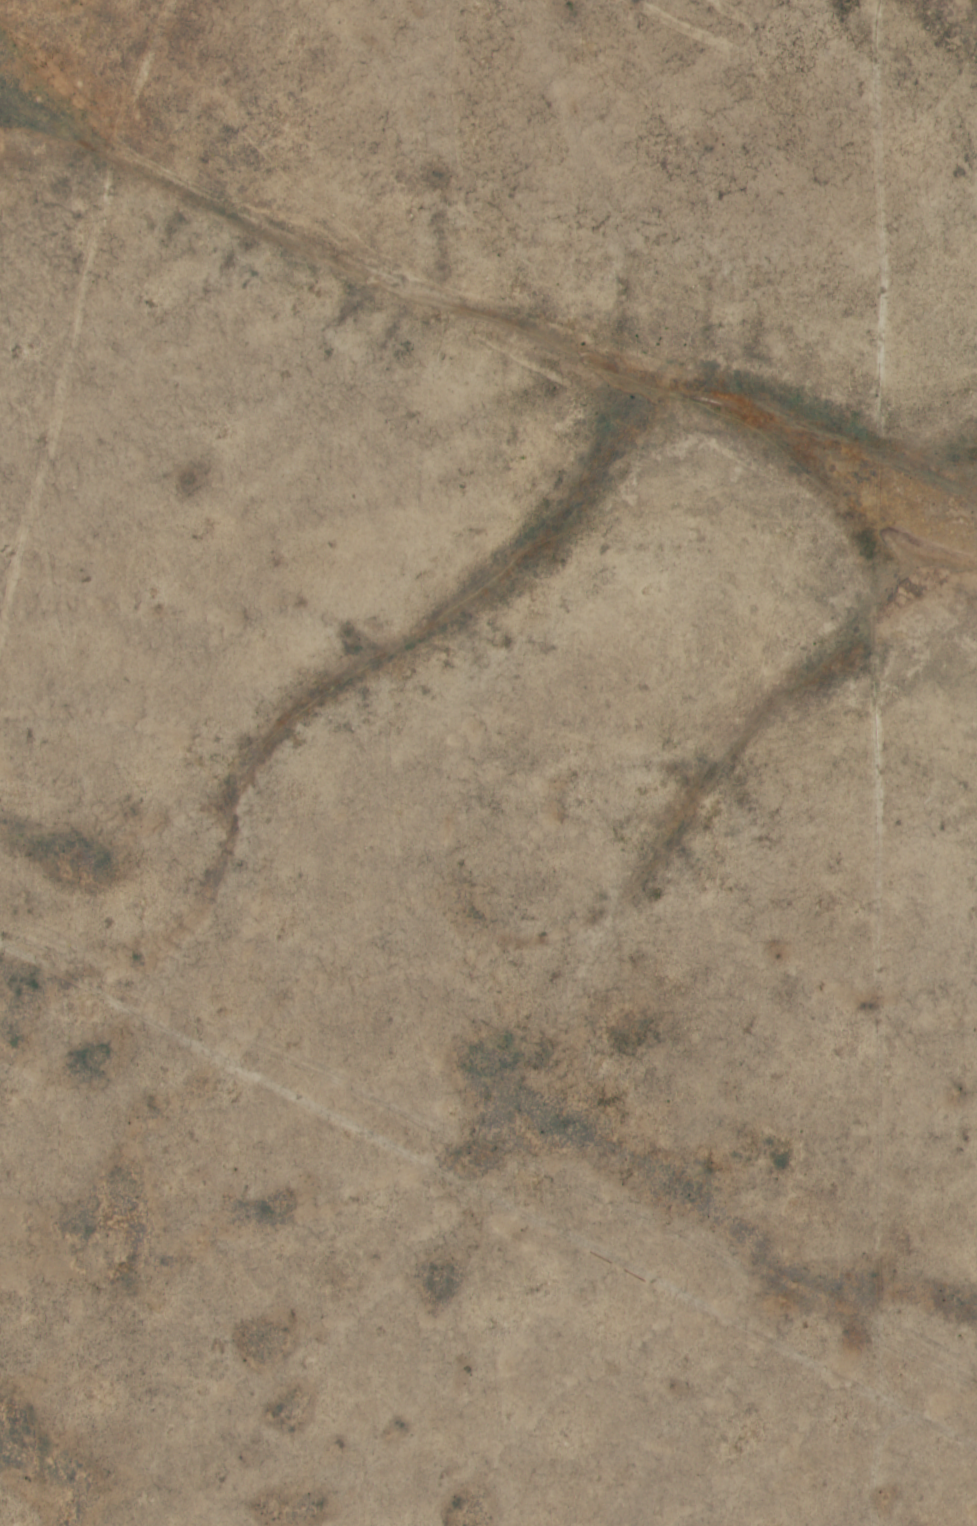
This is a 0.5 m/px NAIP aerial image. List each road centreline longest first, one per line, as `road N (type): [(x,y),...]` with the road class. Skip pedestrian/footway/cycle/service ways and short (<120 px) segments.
road 1 (residential): [(915,199),(913,0)]

